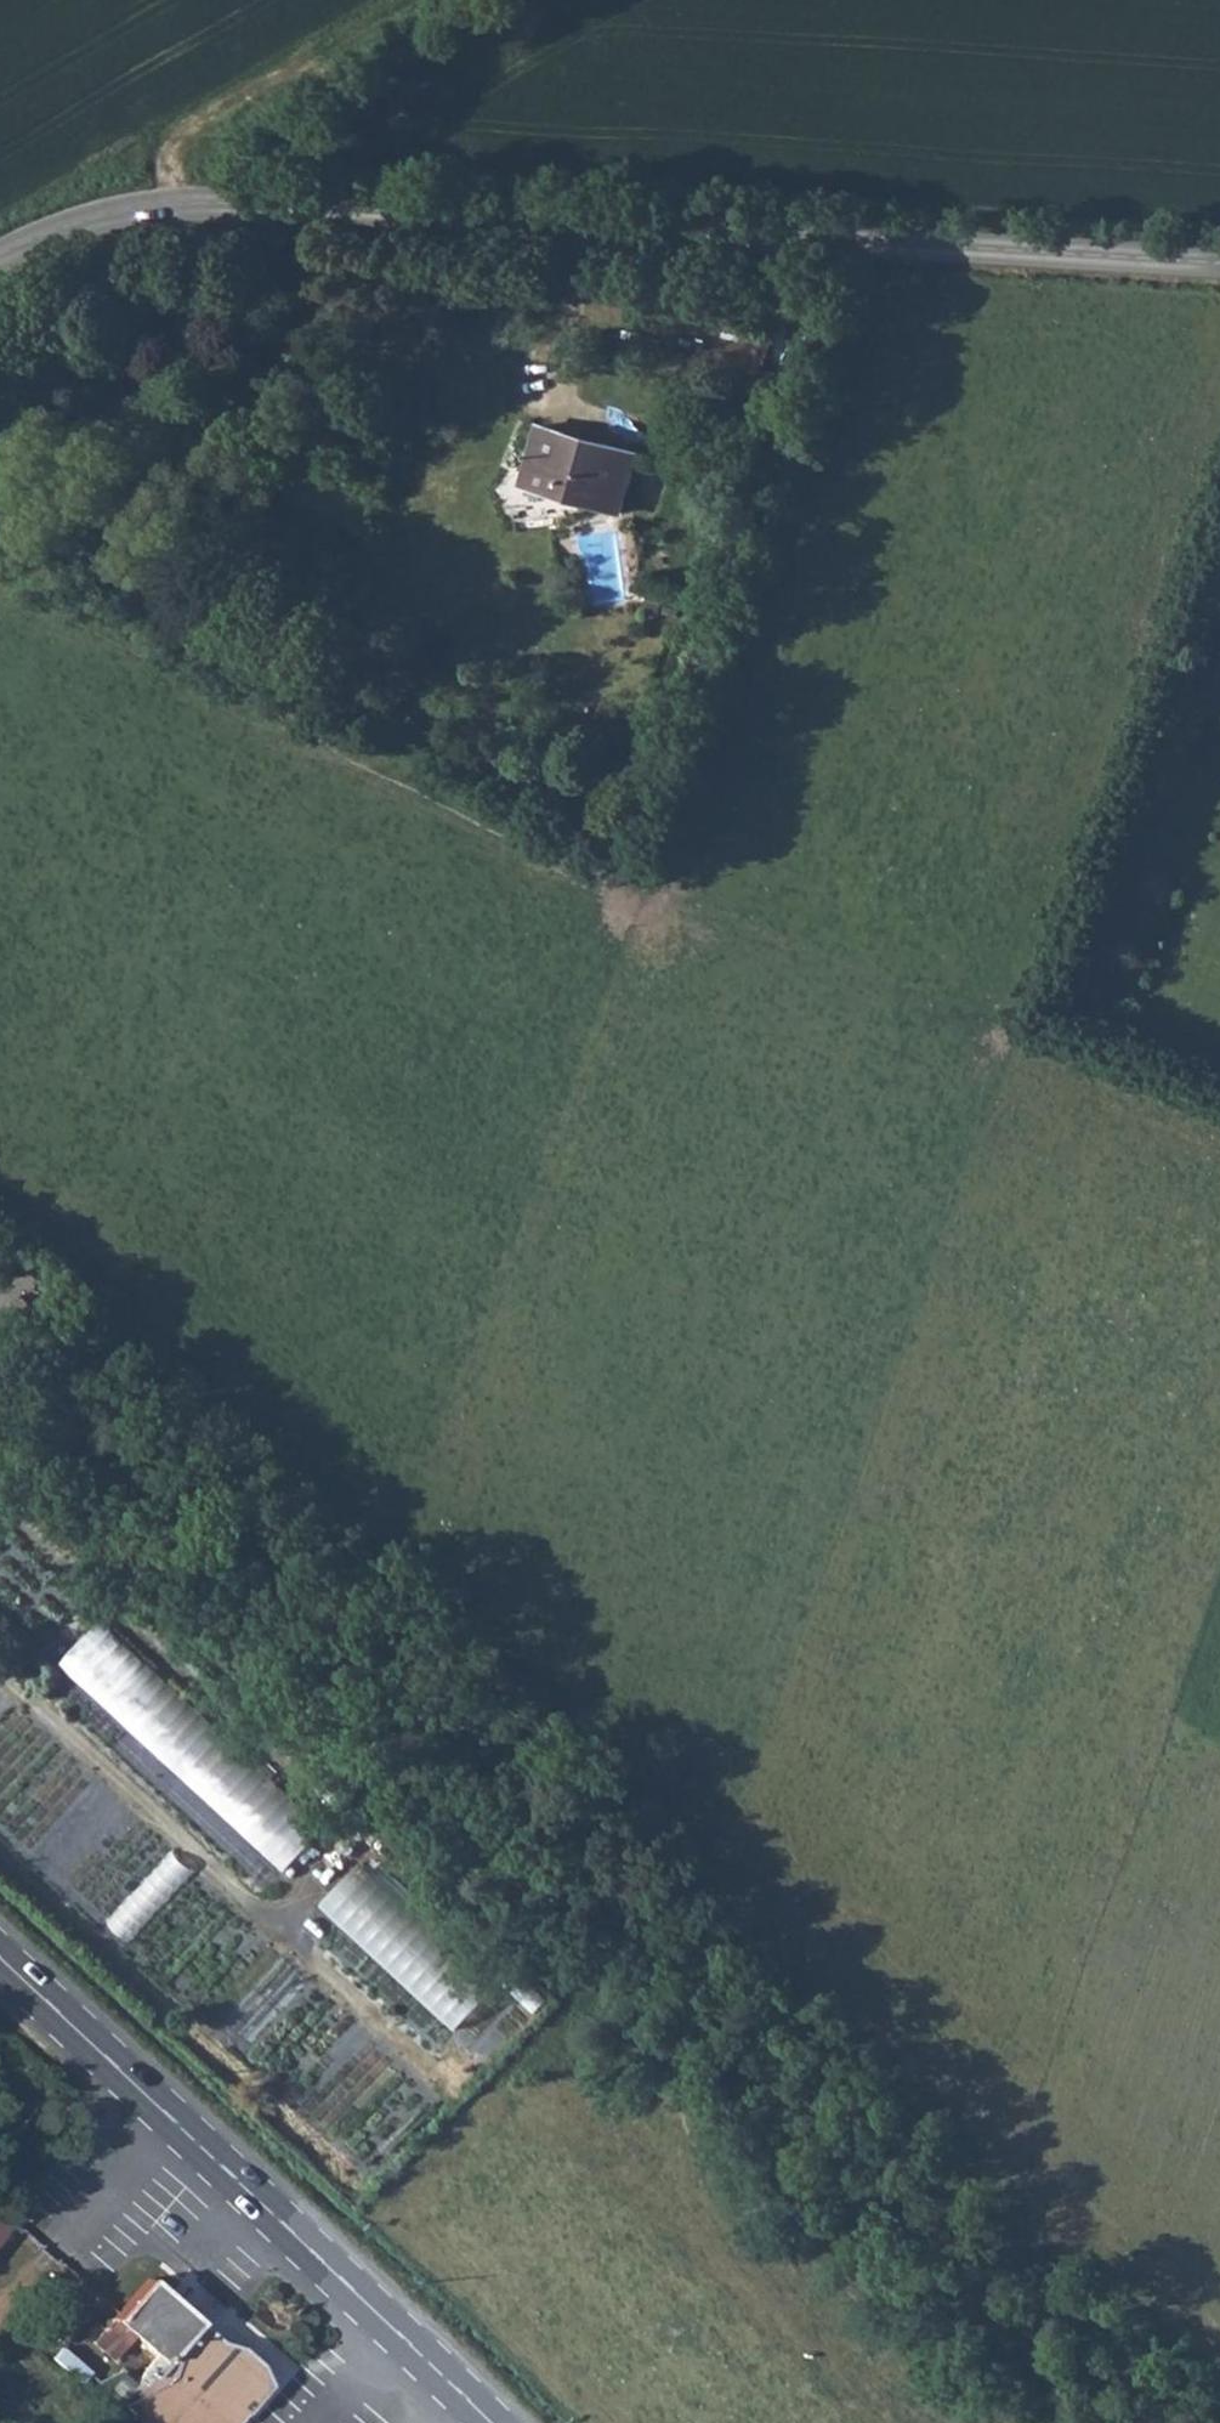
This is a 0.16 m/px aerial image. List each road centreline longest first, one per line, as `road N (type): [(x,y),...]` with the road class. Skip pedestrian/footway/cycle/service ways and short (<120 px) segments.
road 1 (tertiary): [(1219,260),(195,201),(98,213),(0,249)]
road 2 (primary): [(487,2422),(0,1964)]

